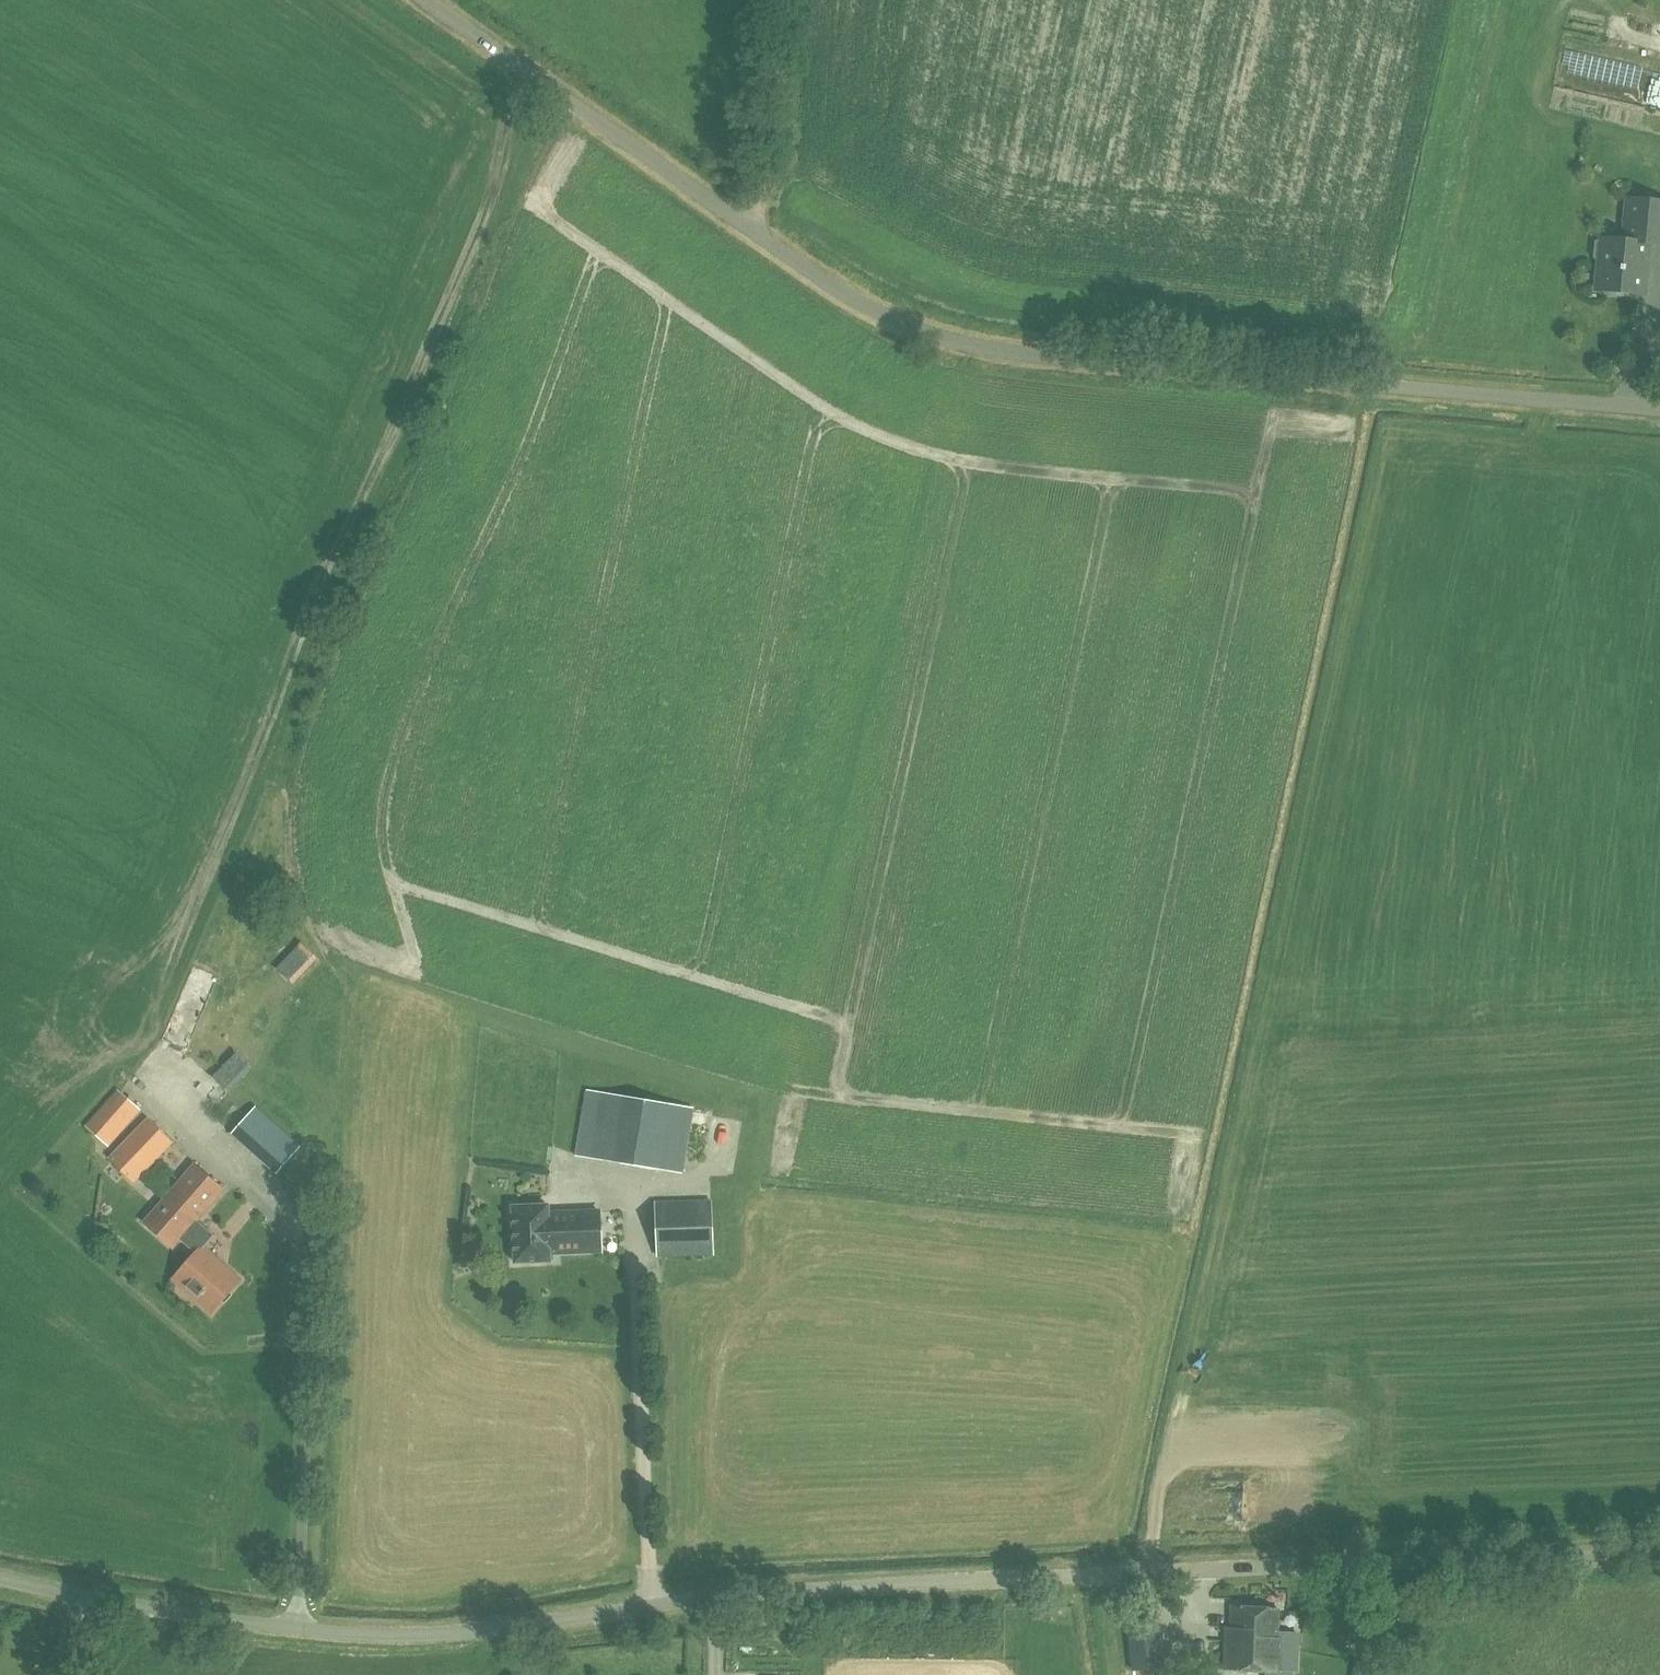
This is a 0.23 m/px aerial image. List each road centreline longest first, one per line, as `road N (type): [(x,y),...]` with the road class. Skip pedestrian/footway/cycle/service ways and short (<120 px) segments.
road 1 (unclassified): [(134,1605),(296,1631),(409,1636),(573,1623),(741,1595),(1659,1552)]
road 2 (unclassified): [(1659,412),(1017,355),(922,333),(750,232),(422,0)]
road 3 (track): [(1134,1576),(1157,1526),(1183,1418)]
road 4 (unclassified): [(0,1577),(134,1605)]

